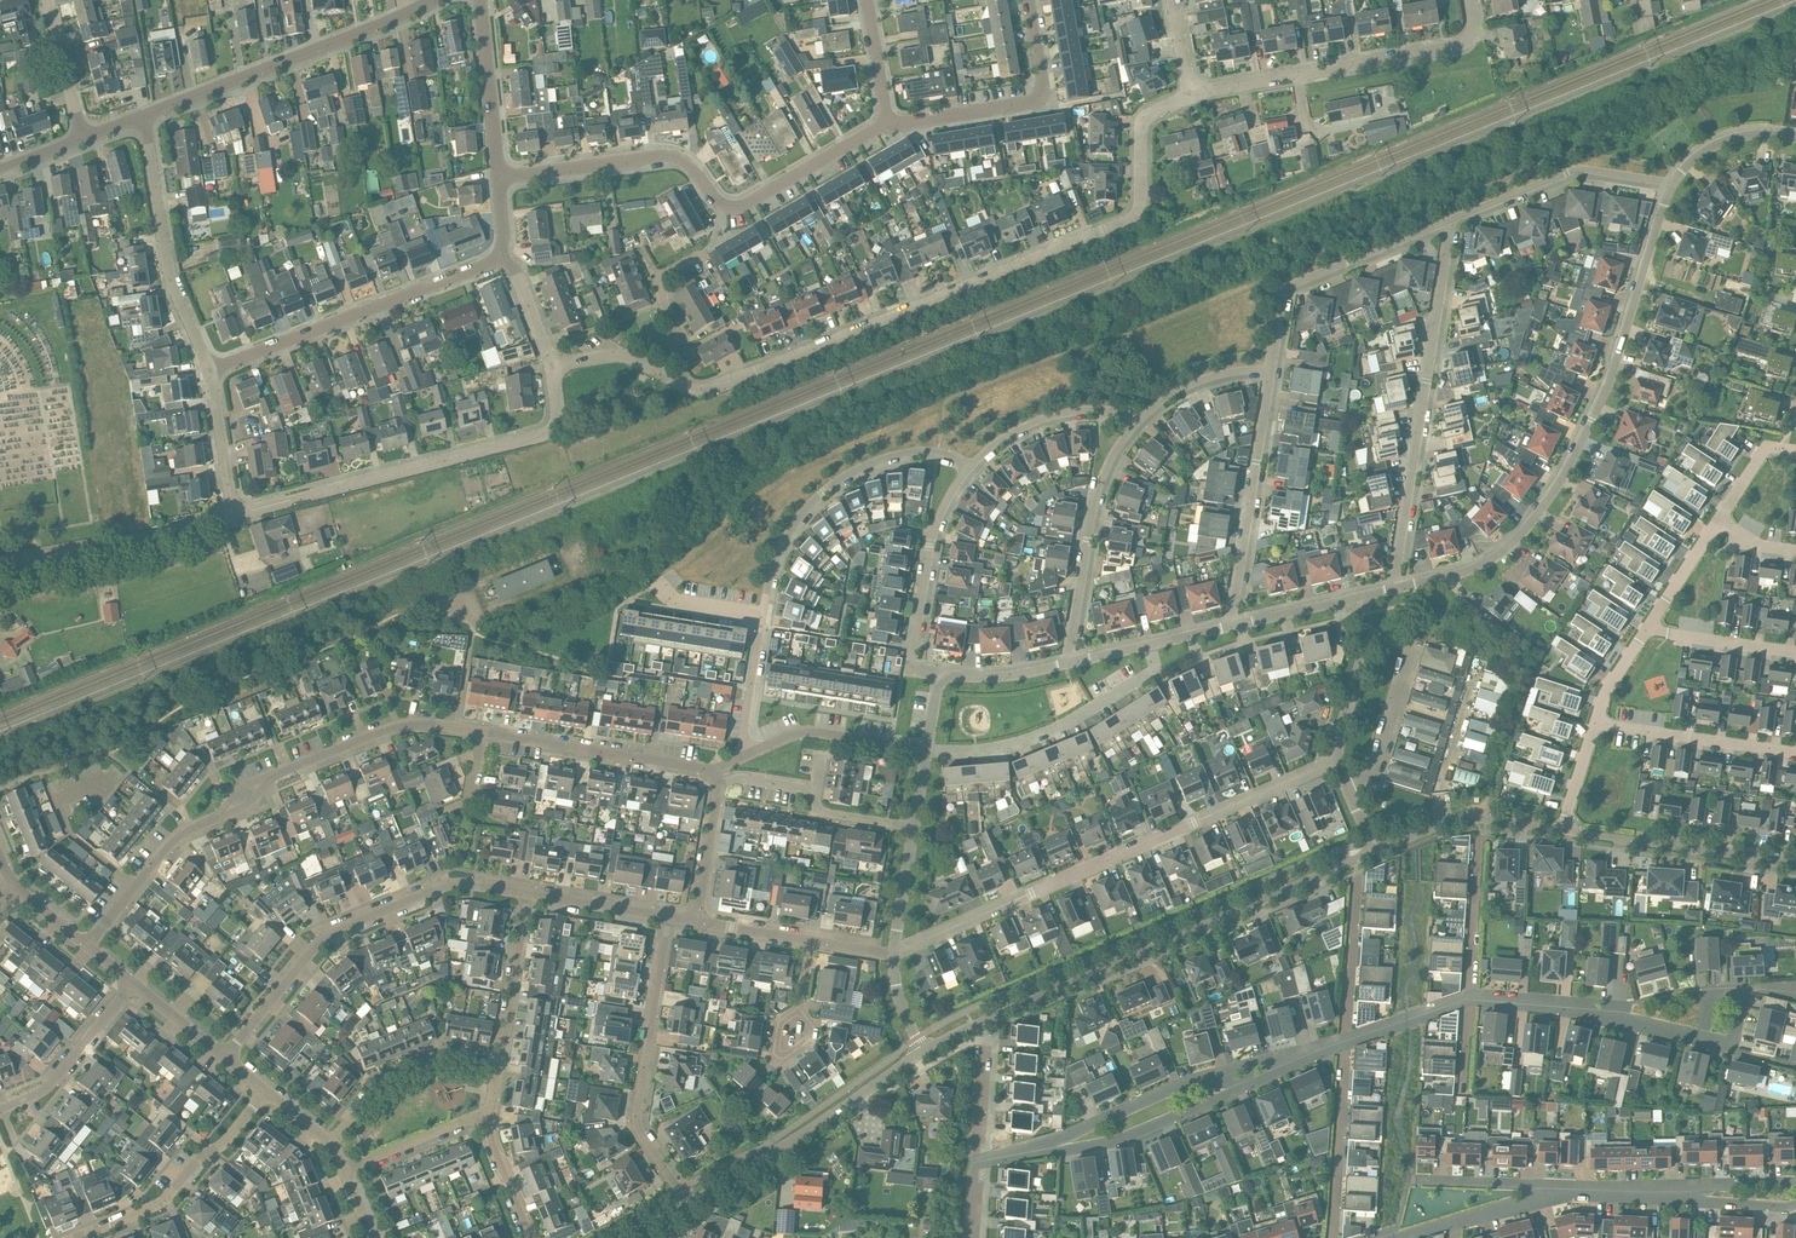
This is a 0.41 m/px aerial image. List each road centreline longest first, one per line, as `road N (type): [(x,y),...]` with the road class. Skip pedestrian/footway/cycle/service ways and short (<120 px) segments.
road 1 (residential): [(661,373),(704,389),(748,374),(1133,217),(1145,118),(1189,97)]
road 2 (residential): [(1392,589),(1493,558),(1541,506),(1613,364),(1672,184)]
road 3 (unclassified): [(923,1052),(1375,852)]
road 4 (residential): [(893,954),(1337,759)]
road 5 (residential): [(499,178),(666,155),(692,167),(715,199),(732,207),(888,125)]
road 6 (residential): [(233,516),(545,431),(555,418),(552,370)]
road 7 (residential): [(1392,589),(1452,222)]
road 8 (residential): [(226,1057),(334,932),(450,884),(527,894)]
road 9 (residential): [(1189,97),(1453,48),(1472,31),(1469,0)]
road 10 (residential): [(145,114),(433,0)]
road 11 (residential): [(210,369),(499,259)]
road 12 (residential): [(687,1206),(636,1124),(666,916)]
road 13 (residential): [(764,613),(789,530),(825,490),(910,454),(938,454),(968,467)]
road 14 (unclassified): [(687,1206),(923,1052)]
road 15 (residential): [(926,752),(1018,742),(1071,721),(1154,670),(1148,645)]
road 16 (residential): [(210,369),(168,266),(145,114)]
road 17 (residential): [(1271,371),(1286,290),(1452,222)]
road 18 (residential): [(1234,625),(1271,371)]
road 19 (residential): [(888,125),(1032,103),(1045,79),(1030,0)]
road 20 (residential): [(1069,663),(1095,495),(1135,423)]
road 21 (residential): [(77,1237),(163,1203),(228,1139),(264,1087)]
road 22 (residential): [(1268,1078),(1250,1067),(1185,1084),(1043,1150)]
road 23 (unclassified): [(1795,865),(1558,829)]
road 24 (residential): [(233,516),(125,547),(0,568)]
road 25 (residential): [(1469,999),(1604,1010),(1703,1039)]
road 26 (residential): [(1043,1150),(1121,1141),(1268,1078)]
road 27 (residential): [(1452,222),(1578,168),(1672,184)]
road 28 (residential): [(710,771),(482,732)]
road 29 (residential): [(482,732),(400,725),(263,780)]
road 30 (residential): [(909,671),(937,518),(968,467)]
road 31 (residential): [(1592,723),(1795,753)]
road 32 (residential): [(332,1142),(377,1085),(444,1059),(499,1069)]
road 33 (residential): [(1346,783),(1375,768),(1409,666),(1403,644),(1371,636)]
road 34 (residential): [(926,752),(805,731),(739,759)]
road 35 (residential): [(0,1110),(48,1090),(135,982)]
road 36 (residential): [(89,944),(177,834),(223,815)]
road 37 (unclassified): [(1558,829),(1461,820),(1375,852)]
road 38 (residential): [(968,467),(1045,417),(1079,411),(1135,423)]
road 39 (residential): [(1345,1046),(1334,1225)]
road 40 (residential): [(499,178),(480,0)]
road 41 (residential): [(499,1069),(527,894)]
road 42 (residential): [(1356,886),(1345,1046)]
road 43 (residential): [(1469,999),(1479,845)]
road 44 (residential): [(345,1169),(488,1120)]
road 45 (residential): [(1795,652),(1646,631)]
road 46 (residential): [(1135,423),(1201,379),(1271,371)]
road 47 (residential): [(233,516),(210,369)]
road 48 (residential): [(739,759),(764,613)]
road 49 (residential): [(1563,1192),(1419,1182)]
road 50 (residential): [(82,138),(46,0)]
road 51 (residential): [(1672,184),(1694,157),(1739,133),(1795,137)]
road 52 (residential): [(527,894),(666,916)]
road 53 (residential): [(698,921),(716,783)]
road 54 (residential): [(1658,1195),(1795,1207)]
road 55 (residential): [(1795,1187),(1658,1195)]
road 56 (residential): [(1720,519),(1646,631)]
road 57 (residential): [(1345,1046),(1469,999)]
road 58 (residential): [(939,674),(1013,675),(1069,663)]
road 59 (residential): [(1234,625),(1361,595)]
road 60 (residential): [(1337,759),(1371,636)]
road 61 (residential): [(893,954),(912,828)]
road 62 (residential): [(888,125),(868,0)]
road 63 (residential): [(552,370),(514,270),(499,259)]
road 64 (residential): [(531,1237),(488,1120)]

